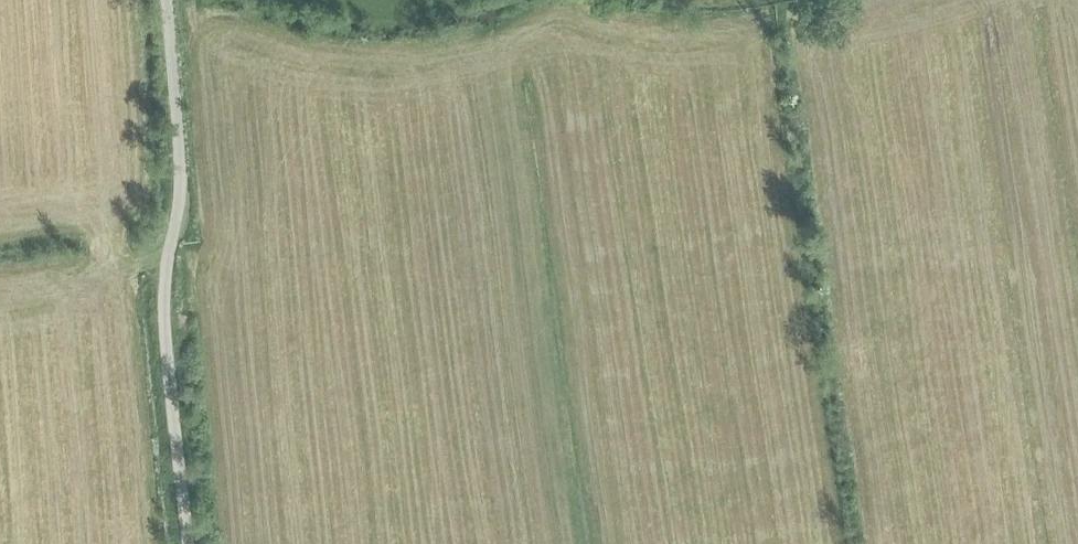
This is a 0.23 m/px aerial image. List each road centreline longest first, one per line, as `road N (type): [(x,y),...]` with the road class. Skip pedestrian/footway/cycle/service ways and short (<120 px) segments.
road 1 (unclassified): [(166,0),(180,185),(163,316),(187,543)]

